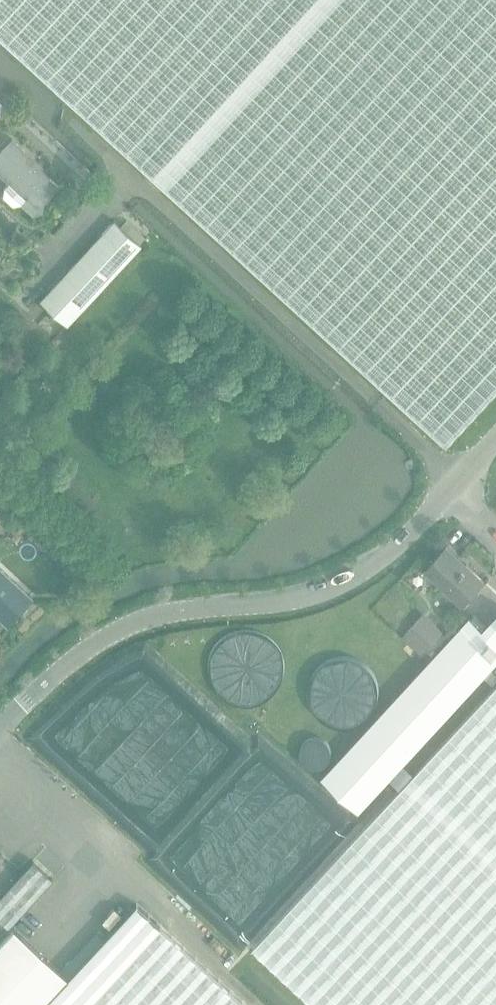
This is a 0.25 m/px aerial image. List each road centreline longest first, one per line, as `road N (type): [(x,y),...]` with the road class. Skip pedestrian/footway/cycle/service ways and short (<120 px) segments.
road 1 (unclassified): [(0,728),(57,661),(121,619),(179,601),(270,598),(328,583),(455,490)]
road 2 (unclassified): [(258,1004),(0,765)]

